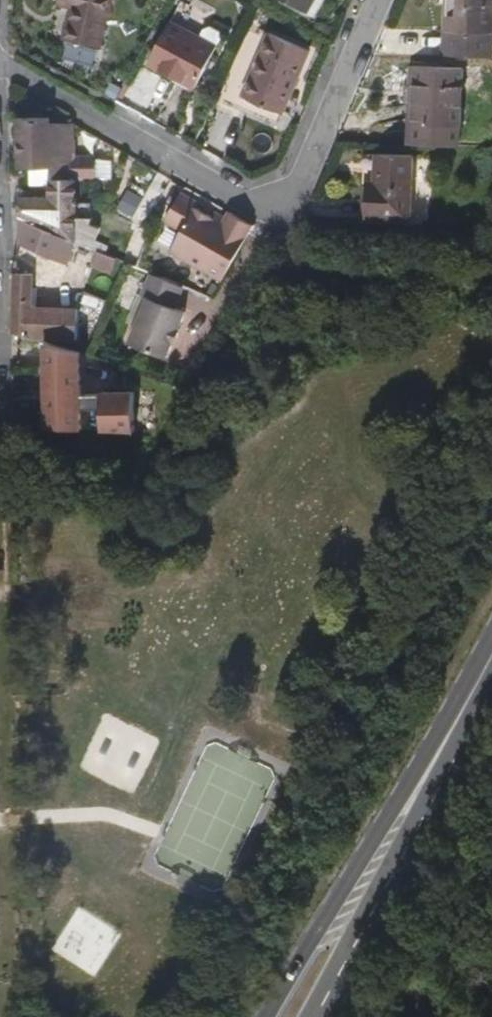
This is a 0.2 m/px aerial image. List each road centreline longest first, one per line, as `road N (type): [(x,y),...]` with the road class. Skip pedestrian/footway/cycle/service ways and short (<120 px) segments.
road 1 (residential): [(0,67),(267,216),(295,201),(376,0)]
road 2 (primary): [(461,722),(257,1016)]
road 3 (primary): [(323,1016),(461,722)]

